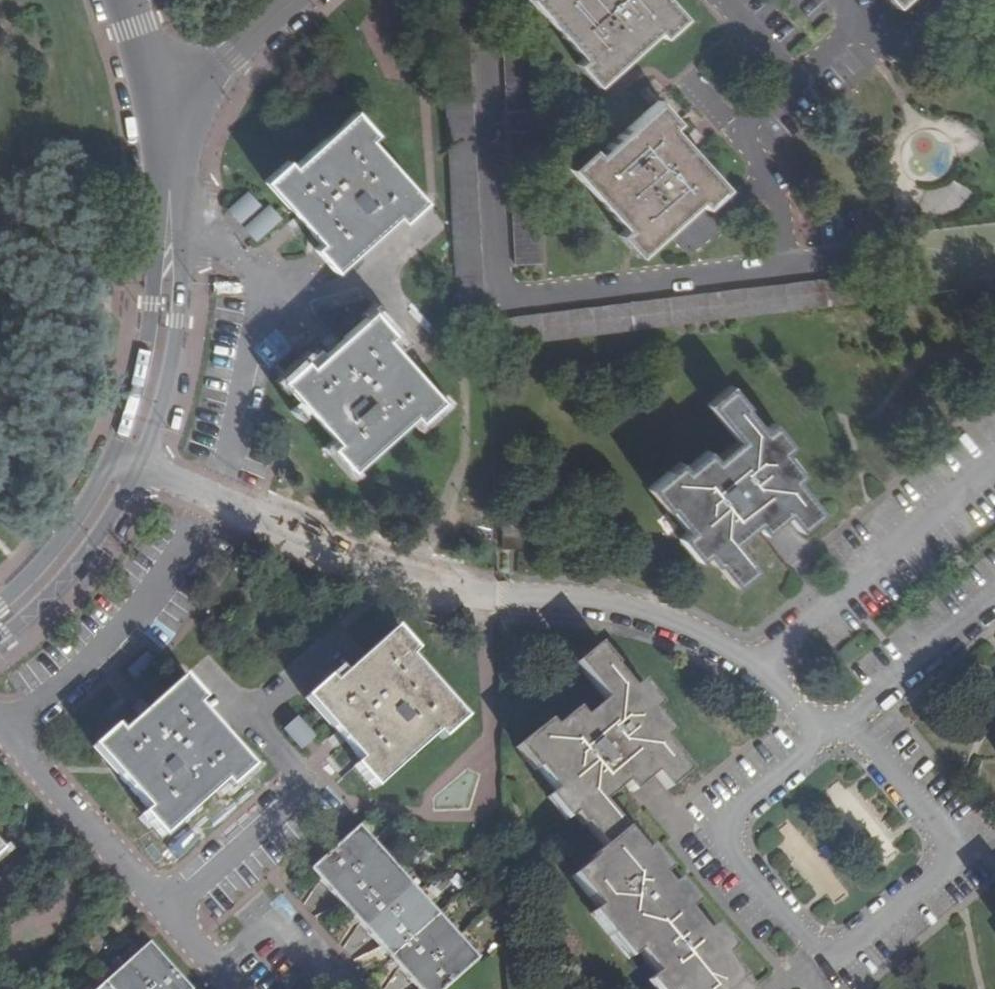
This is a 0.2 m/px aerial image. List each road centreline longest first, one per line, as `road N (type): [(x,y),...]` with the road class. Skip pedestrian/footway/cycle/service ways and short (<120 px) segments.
road 1 (unclassified): [(821,734),(747,667),(679,629),(405,574),(123,466)]
road 2 (unclassified): [(821,734),(730,812),(729,847),(808,942),(839,946),(934,864),(927,833),(848,742)]
road 3 (residential): [(341,637),(251,722),(302,784),(160,909)]
road 4 (residential): [(166,125),(165,313),(145,417),(123,466)]
road 5 (residential): [(160,909),(0,720)]
road 6 (residential): [(123,466),(72,540),(0,616)]
road 7 (residential): [(166,125),(292,0)]
road 8 (residential): [(126,0),(166,125)]

